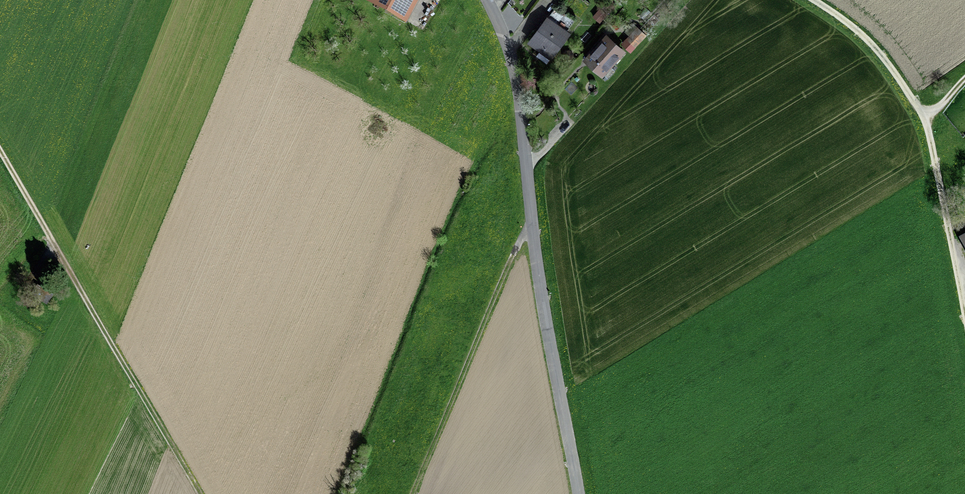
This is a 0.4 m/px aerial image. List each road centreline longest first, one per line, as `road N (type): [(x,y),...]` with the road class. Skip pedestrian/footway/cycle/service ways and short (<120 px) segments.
road 1 (unclassified): [(579,493),(539,284),(517,88),(486,0)]
road 2 (track): [(810,0),(849,25),(928,128),(964,311)]
road 3 (track): [(90,311),(200,493)]
road 4 (track): [(90,311),(0,153)]

